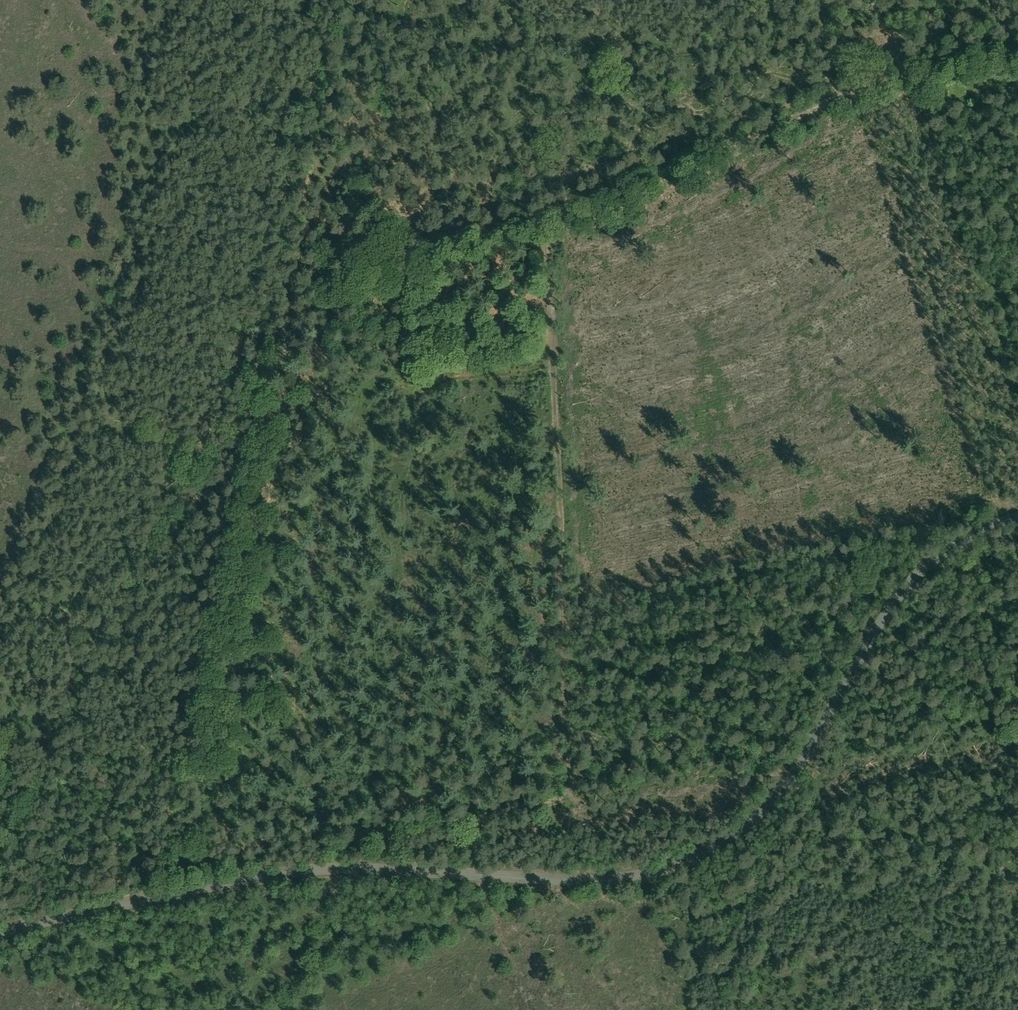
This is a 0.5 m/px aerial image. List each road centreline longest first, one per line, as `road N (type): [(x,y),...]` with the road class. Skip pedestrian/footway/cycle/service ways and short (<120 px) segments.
road 1 (unclassified): [(0,935),(287,873),(601,881),(705,856),(790,779),(903,592),(956,546),(1017,517)]

